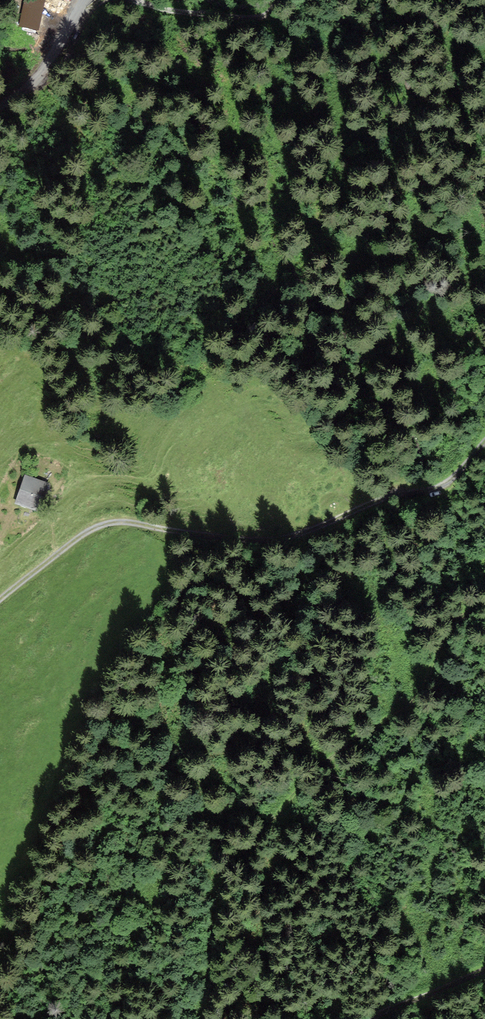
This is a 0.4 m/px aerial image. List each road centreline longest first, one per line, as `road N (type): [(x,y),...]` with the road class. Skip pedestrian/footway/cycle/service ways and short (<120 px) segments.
road 1 (track): [(0,602),(109,524),(272,541),(364,504),(438,489),(484,439)]
road 2 (track): [(137,0),(251,17),(276,0)]
road 3 (unclassified): [(0,104),(64,49),(86,0)]
road 4 (track): [(484,968),(371,1018)]

